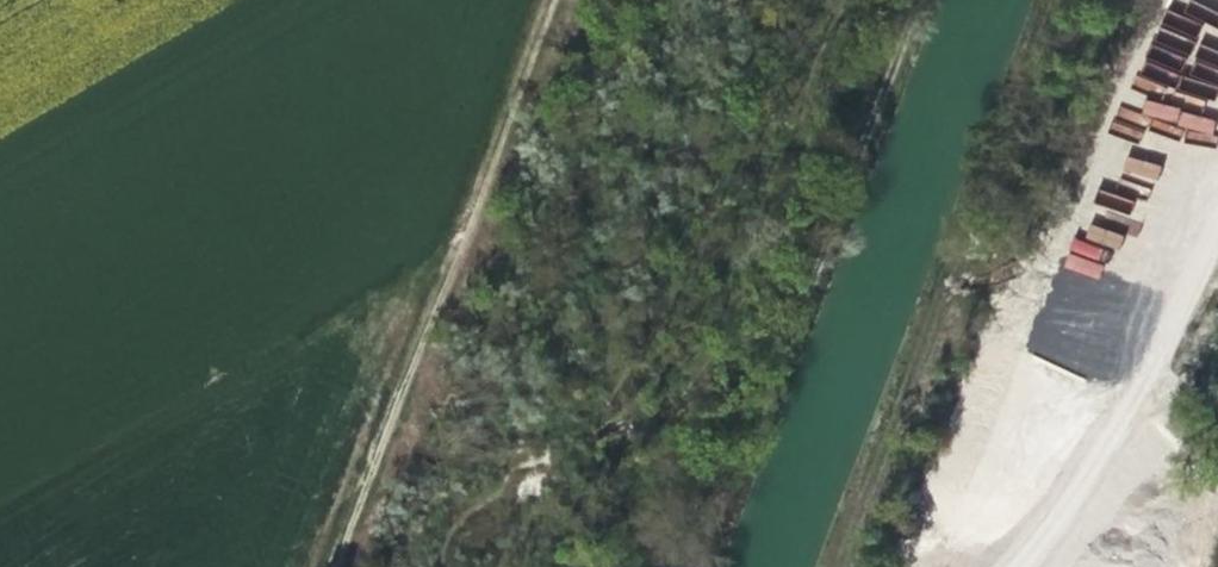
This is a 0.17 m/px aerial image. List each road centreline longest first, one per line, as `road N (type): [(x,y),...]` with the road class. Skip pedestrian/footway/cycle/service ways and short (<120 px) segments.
road 1 (track): [(921,0),(702,566)]
road 2 (track): [(341,566),(548,0)]

